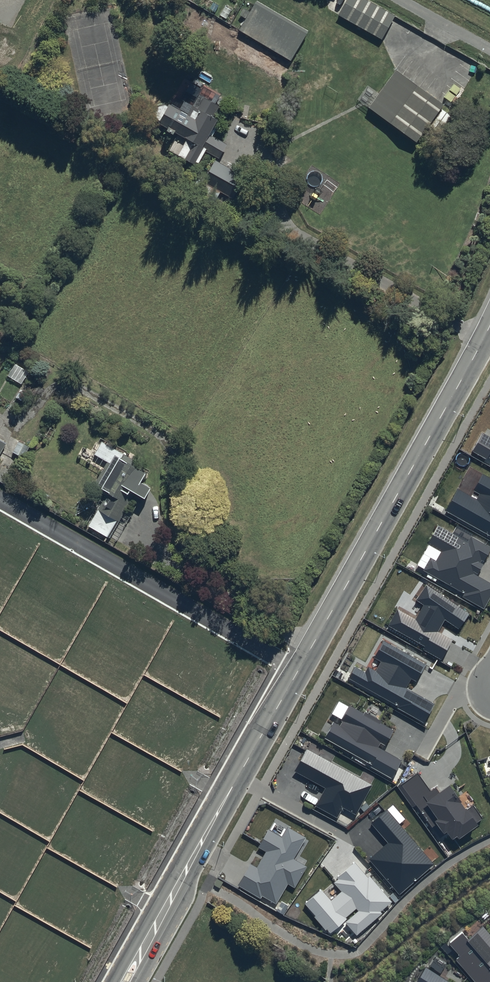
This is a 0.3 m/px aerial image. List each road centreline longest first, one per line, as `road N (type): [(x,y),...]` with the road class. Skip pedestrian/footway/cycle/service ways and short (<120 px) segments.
road 1 (tertiary): [(489,330),(299,670)]
road 2 (tertiary): [(299,670),(125,981)]
road 3 (residential): [(299,670),(0,500)]

